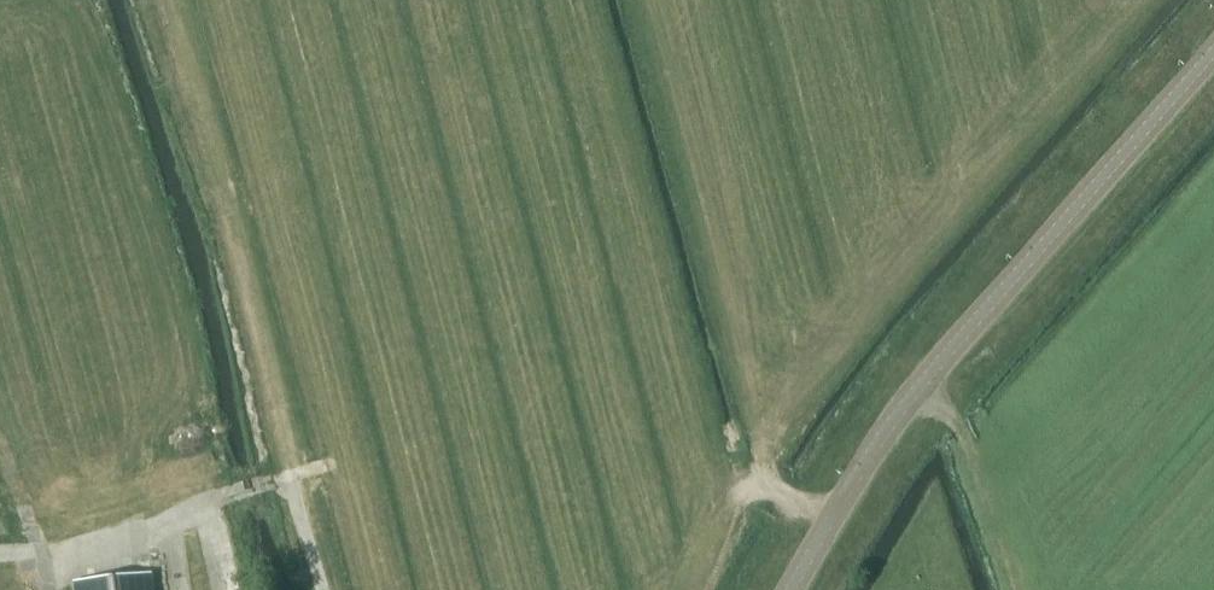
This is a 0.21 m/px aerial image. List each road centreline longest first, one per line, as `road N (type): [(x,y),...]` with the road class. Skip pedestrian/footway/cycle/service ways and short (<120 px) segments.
road 1 (tertiary): [(790,589),(873,448),(935,367),(1213,52)]

